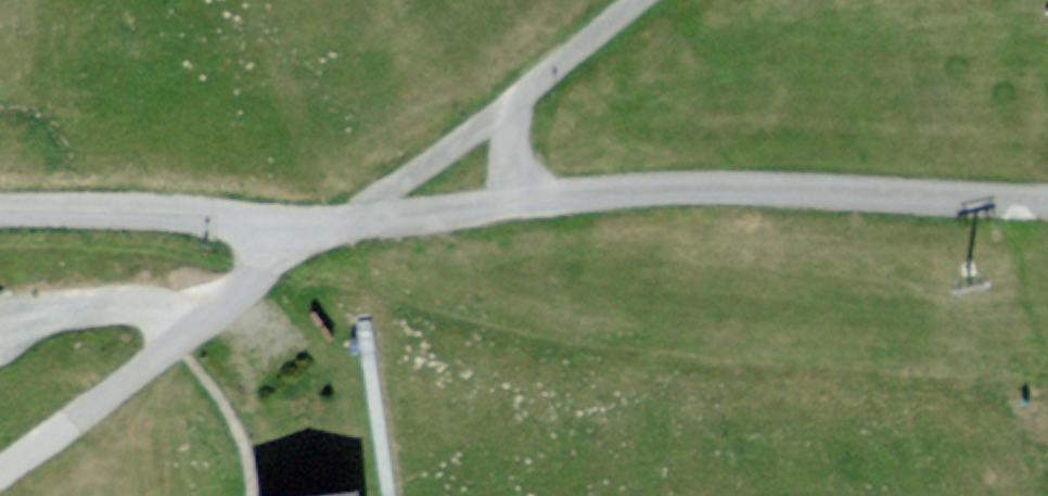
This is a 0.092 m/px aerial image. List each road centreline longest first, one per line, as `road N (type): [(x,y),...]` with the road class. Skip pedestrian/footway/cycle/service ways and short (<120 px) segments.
road 1 (residential): [(1047,197),(702,178),(309,225)]
road 2 (residential): [(309,225),(192,332),(0,472)]
road 3 (track): [(309,225),(442,147),(535,70),(601,0)]
road 4 (residential): [(309,225),(138,205),(0,206)]
road 5 (track): [(505,196),(502,126),(535,70)]

